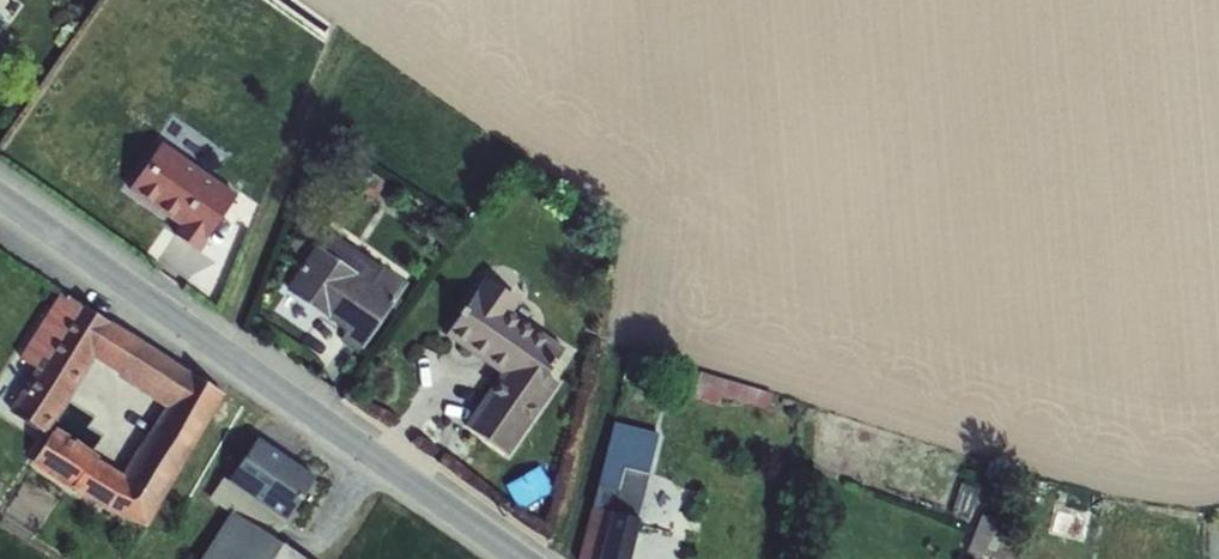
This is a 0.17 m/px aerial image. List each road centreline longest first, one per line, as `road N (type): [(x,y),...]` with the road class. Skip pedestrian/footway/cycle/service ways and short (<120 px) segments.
road 1 (tertiary): [(532,558),(0,188)]

